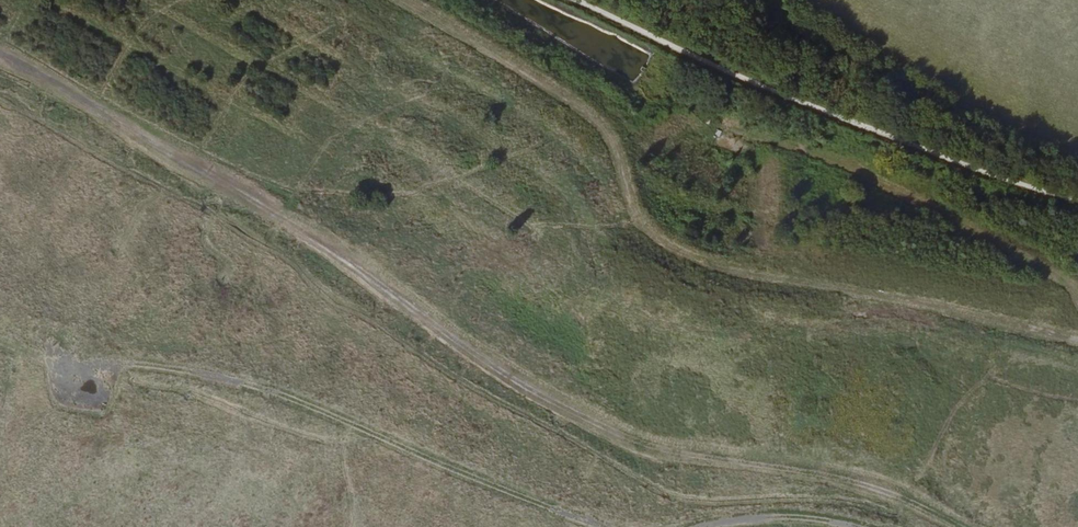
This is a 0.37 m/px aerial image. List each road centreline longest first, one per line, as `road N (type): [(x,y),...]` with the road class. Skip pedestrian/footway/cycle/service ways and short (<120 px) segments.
road 1 (track): [(0,58),(358,269),(547,405),(668,452),(834,475),(904,497),(960,526)]
road 2 (track): [(419,0),(577,88),(616,122),(634,200),(683,260),(800,289),(900,291),(1077,339)]
road 3 (track): [(1077,236),(735,128),(680,94)]

